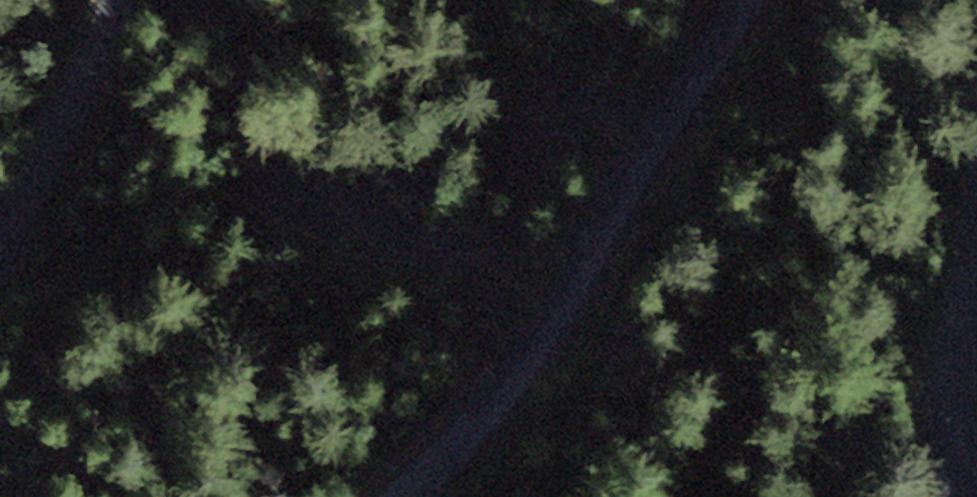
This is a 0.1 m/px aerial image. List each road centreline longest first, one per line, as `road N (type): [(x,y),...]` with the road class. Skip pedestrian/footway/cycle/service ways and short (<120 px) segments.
road 1 (unclassified): [(408,496),(520,363),(733,0)]
road 2 (unclassified): [(976,232),(958,354),(962,496)]
road 3 (unclassified): [(112,0),(88,65),(0,240)]

